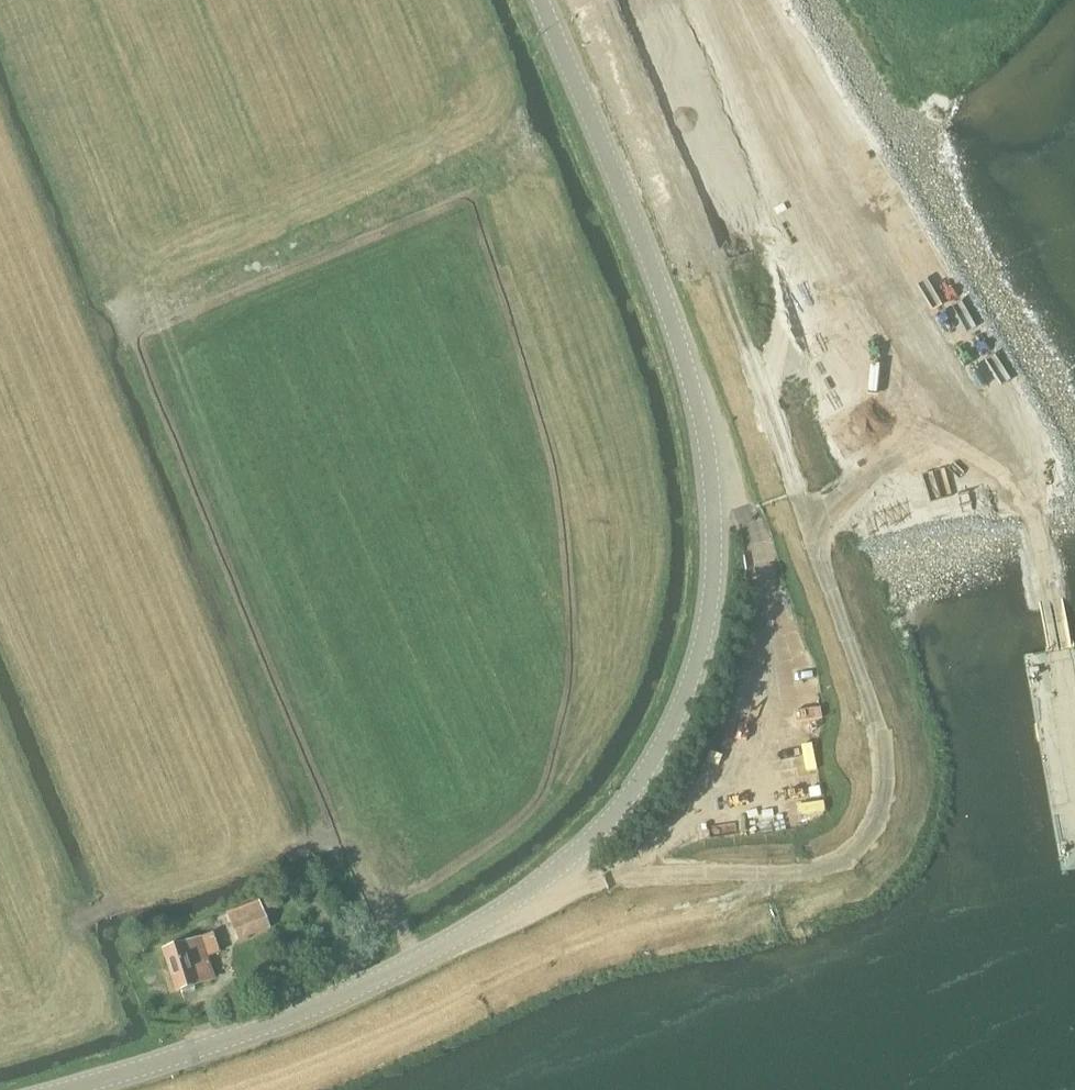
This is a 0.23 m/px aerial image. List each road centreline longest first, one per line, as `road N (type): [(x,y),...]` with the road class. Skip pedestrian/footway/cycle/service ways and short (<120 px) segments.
road 1 (tertiary): [(75,1089),(346,997),(441,951),(578,854),(626,800),(678,712),(710,619),(712,482),(692,374)]
road 2 (track): [(514,904),(701,832),(775,747),(790,655),(765,546),(741,502),(721,427),(692,374)]
road 3 (tertiary): [(543,0),(692,374)]

